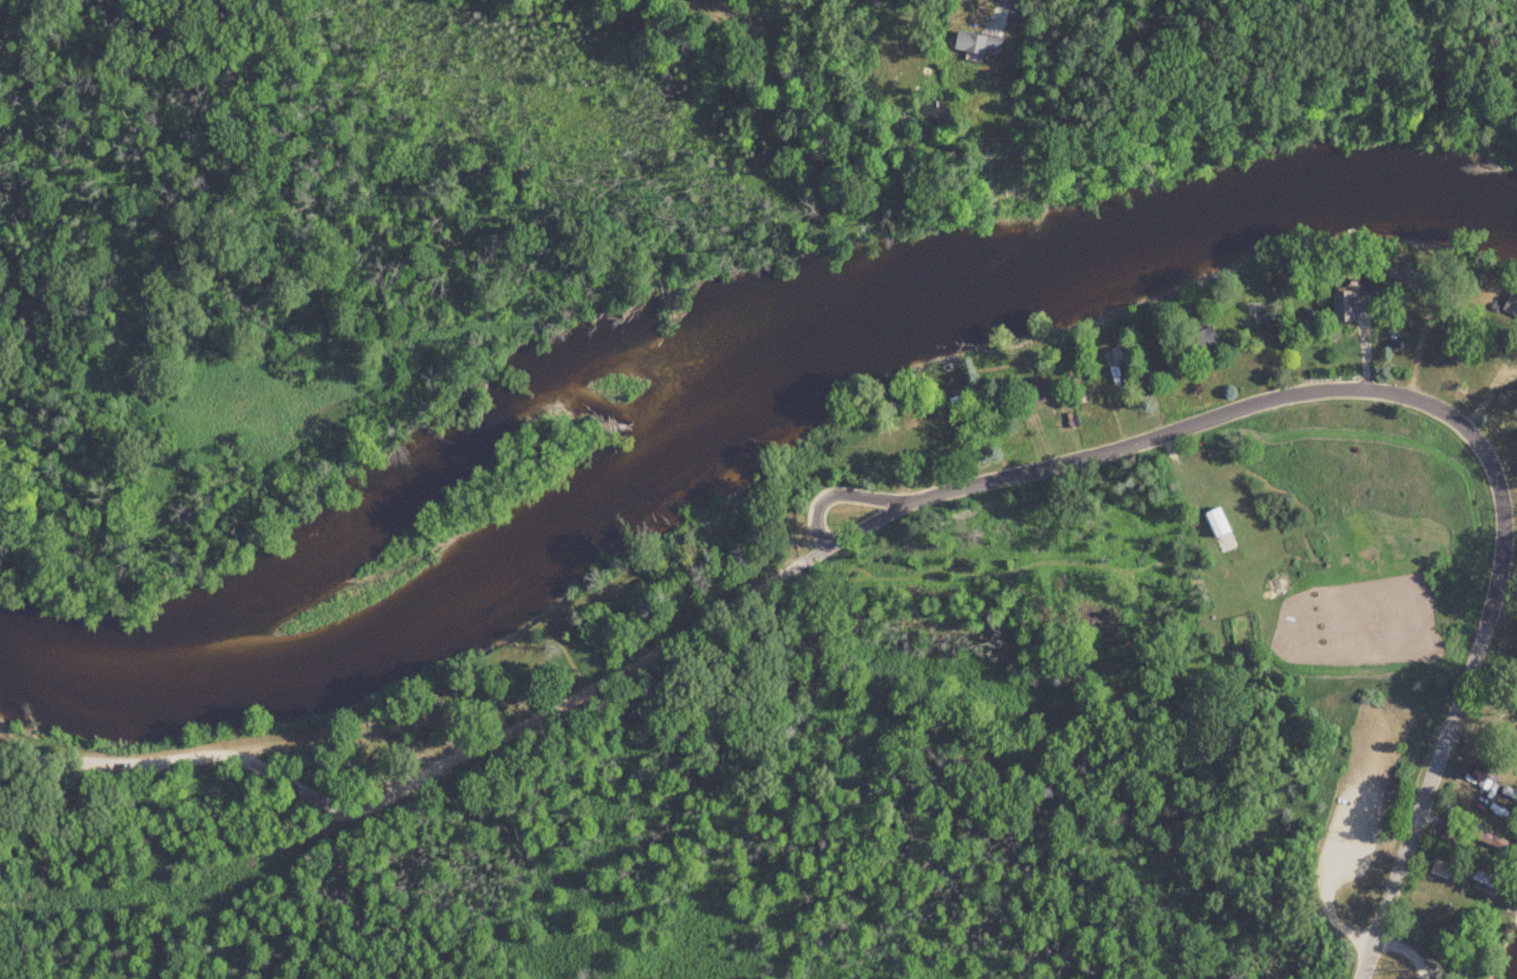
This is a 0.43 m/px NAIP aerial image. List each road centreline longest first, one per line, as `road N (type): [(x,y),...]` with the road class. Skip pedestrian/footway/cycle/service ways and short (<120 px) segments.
road 1 (residential): [(1358,978),(1489,610),(1502,521),(1496,484),(1458,421),(1396,392),(1298,389),(904,504),(721,600),(649,654),(525,725),(147,762),(0,767)]

